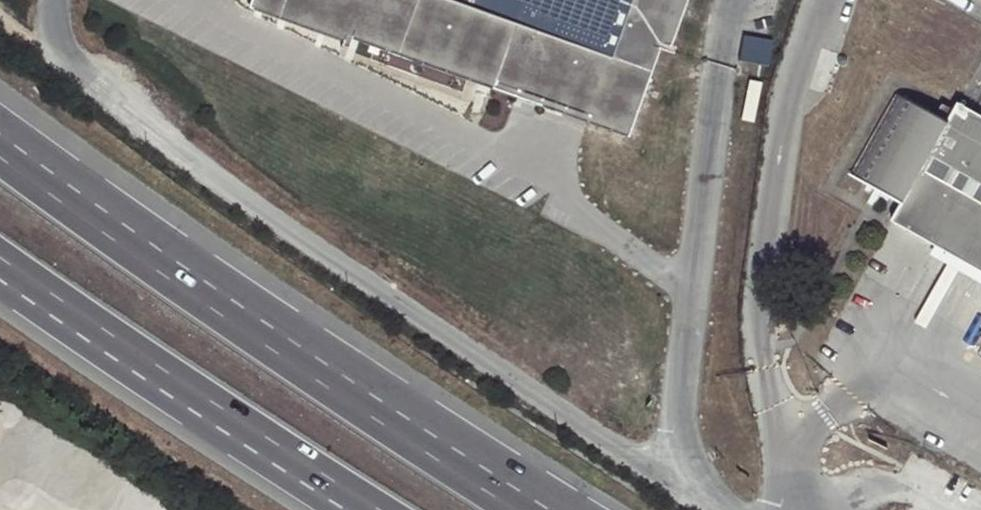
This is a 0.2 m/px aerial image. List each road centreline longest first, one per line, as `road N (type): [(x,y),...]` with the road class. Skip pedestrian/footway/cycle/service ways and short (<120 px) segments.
road 1 (unclassified): [(63,59),(716,509)]
road 2 (motorway): [(536,509),(164,264),(0,144)]
road 3 (motorway): [(0,269),(364,509)]

